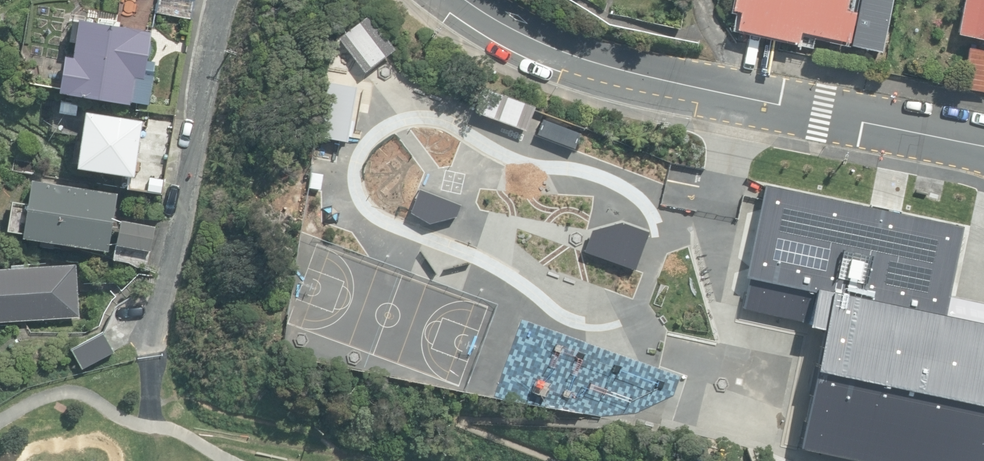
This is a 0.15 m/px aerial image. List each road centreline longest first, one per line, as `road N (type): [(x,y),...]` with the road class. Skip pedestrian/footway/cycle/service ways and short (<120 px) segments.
road 1 (residential): [(467,0),(550,47),(661,81),(808,120),(983,150)]
road 2 (residential): [(226,0),(154,338)]

